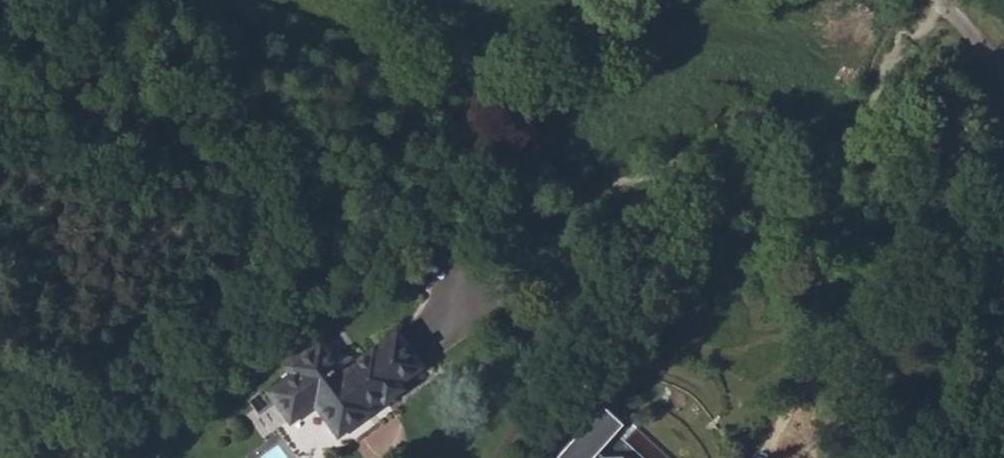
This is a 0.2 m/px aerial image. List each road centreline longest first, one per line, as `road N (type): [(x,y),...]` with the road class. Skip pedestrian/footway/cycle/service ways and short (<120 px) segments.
road 1 (residential): [(1003,301),(857,457)]

